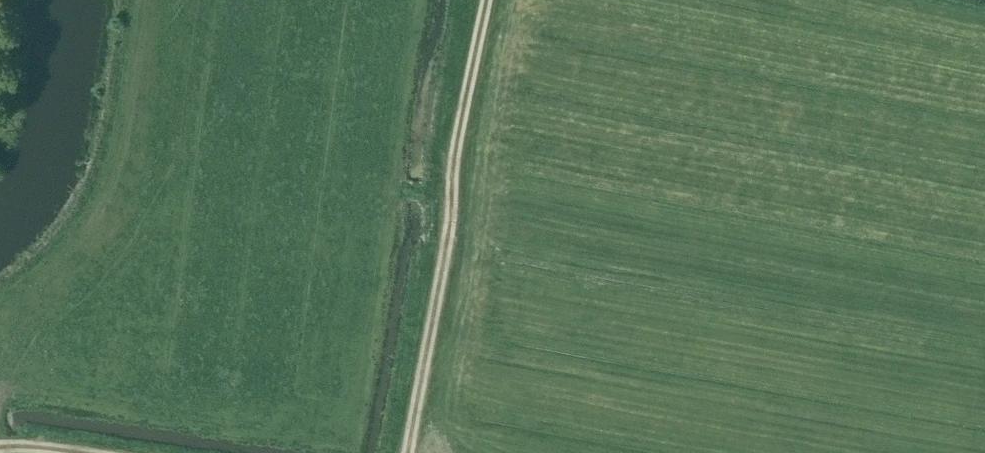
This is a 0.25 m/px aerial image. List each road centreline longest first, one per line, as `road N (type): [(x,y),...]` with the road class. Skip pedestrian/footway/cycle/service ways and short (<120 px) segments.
road 1 (track): [(408,452),(487,0)]

